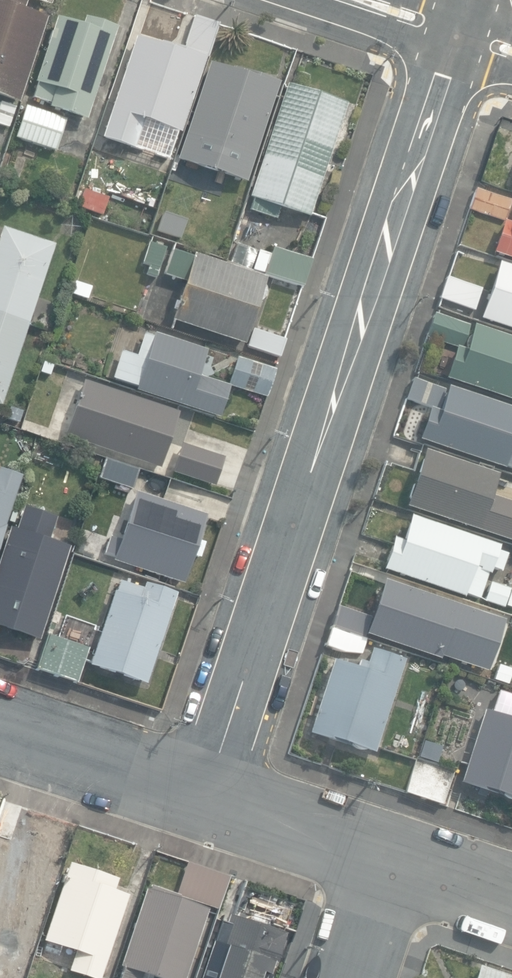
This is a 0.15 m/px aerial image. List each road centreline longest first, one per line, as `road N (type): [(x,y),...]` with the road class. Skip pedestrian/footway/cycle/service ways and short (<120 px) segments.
road 1 (residential): [(459,32),(204,787)]
road 2 (residential): [(204,787),(0,723)]
road 3 (residential): [(381,849),(204,787)]
road 4 (residential): [(511,894),(381,849)]
road 5 (residential): [(381,849),(342,977)]

